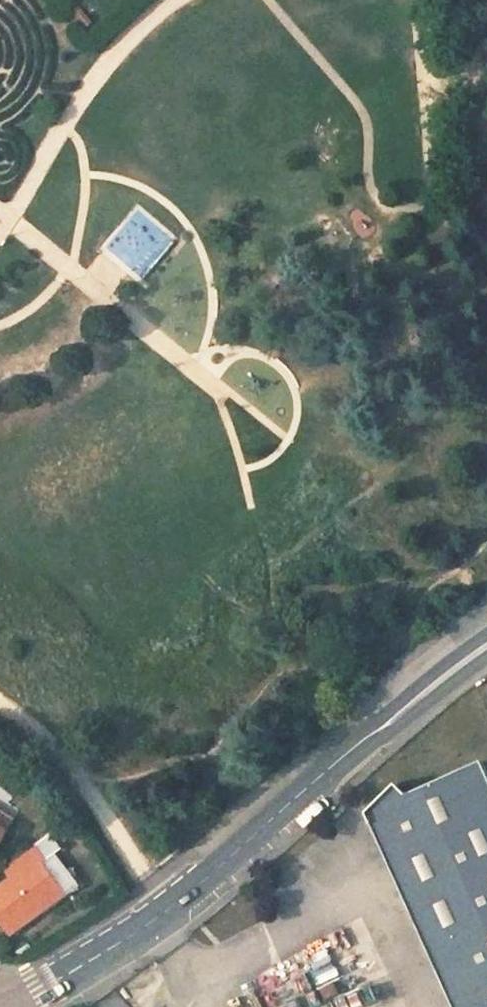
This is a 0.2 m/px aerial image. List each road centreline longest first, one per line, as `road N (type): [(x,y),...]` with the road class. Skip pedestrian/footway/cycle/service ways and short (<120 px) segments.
road 1 (tertiary): [(486,645),(137,932),(9,1006)]

